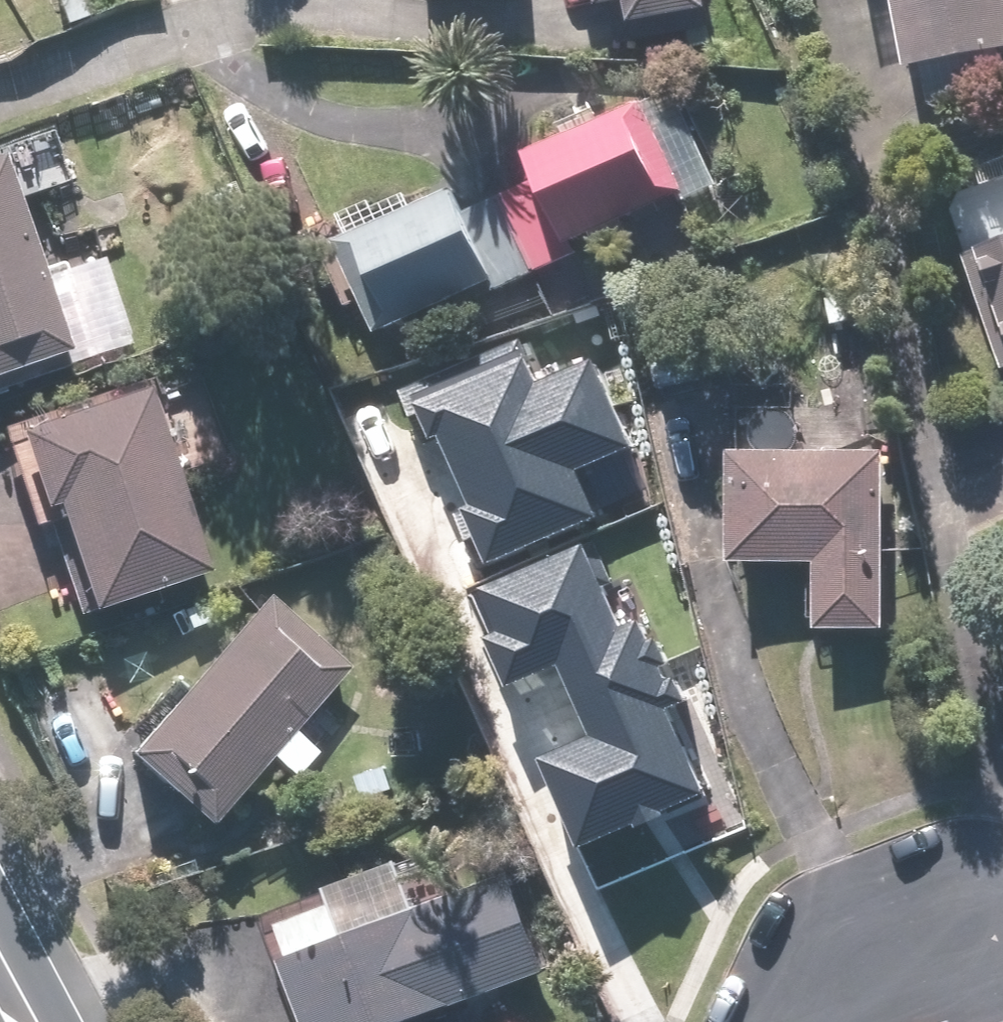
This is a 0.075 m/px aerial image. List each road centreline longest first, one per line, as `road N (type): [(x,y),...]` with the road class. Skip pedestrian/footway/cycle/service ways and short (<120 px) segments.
road 1 (residential): [(826,1021),(879,990),(958,915)]

